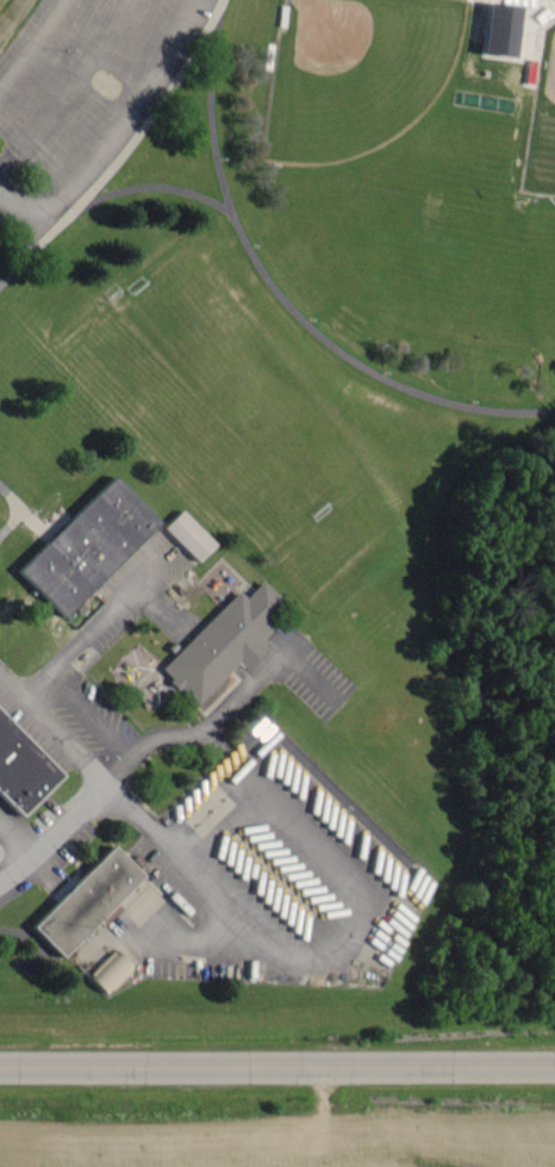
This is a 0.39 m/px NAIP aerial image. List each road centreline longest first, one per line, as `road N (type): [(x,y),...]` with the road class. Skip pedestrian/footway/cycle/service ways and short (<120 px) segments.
road 1 (tertiary): [(554,1066),(0,1067)]
road 2 (residential): [(105,782),(0,884)]

